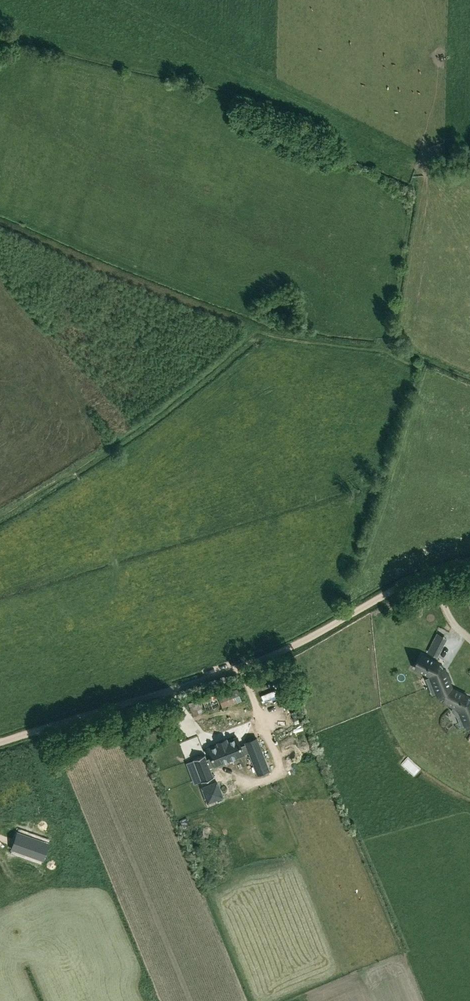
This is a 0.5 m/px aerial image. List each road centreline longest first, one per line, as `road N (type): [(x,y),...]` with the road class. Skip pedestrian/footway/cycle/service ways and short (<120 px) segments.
road 1 (track): [(0,743),(263,659),(413,578),(469,559)]

